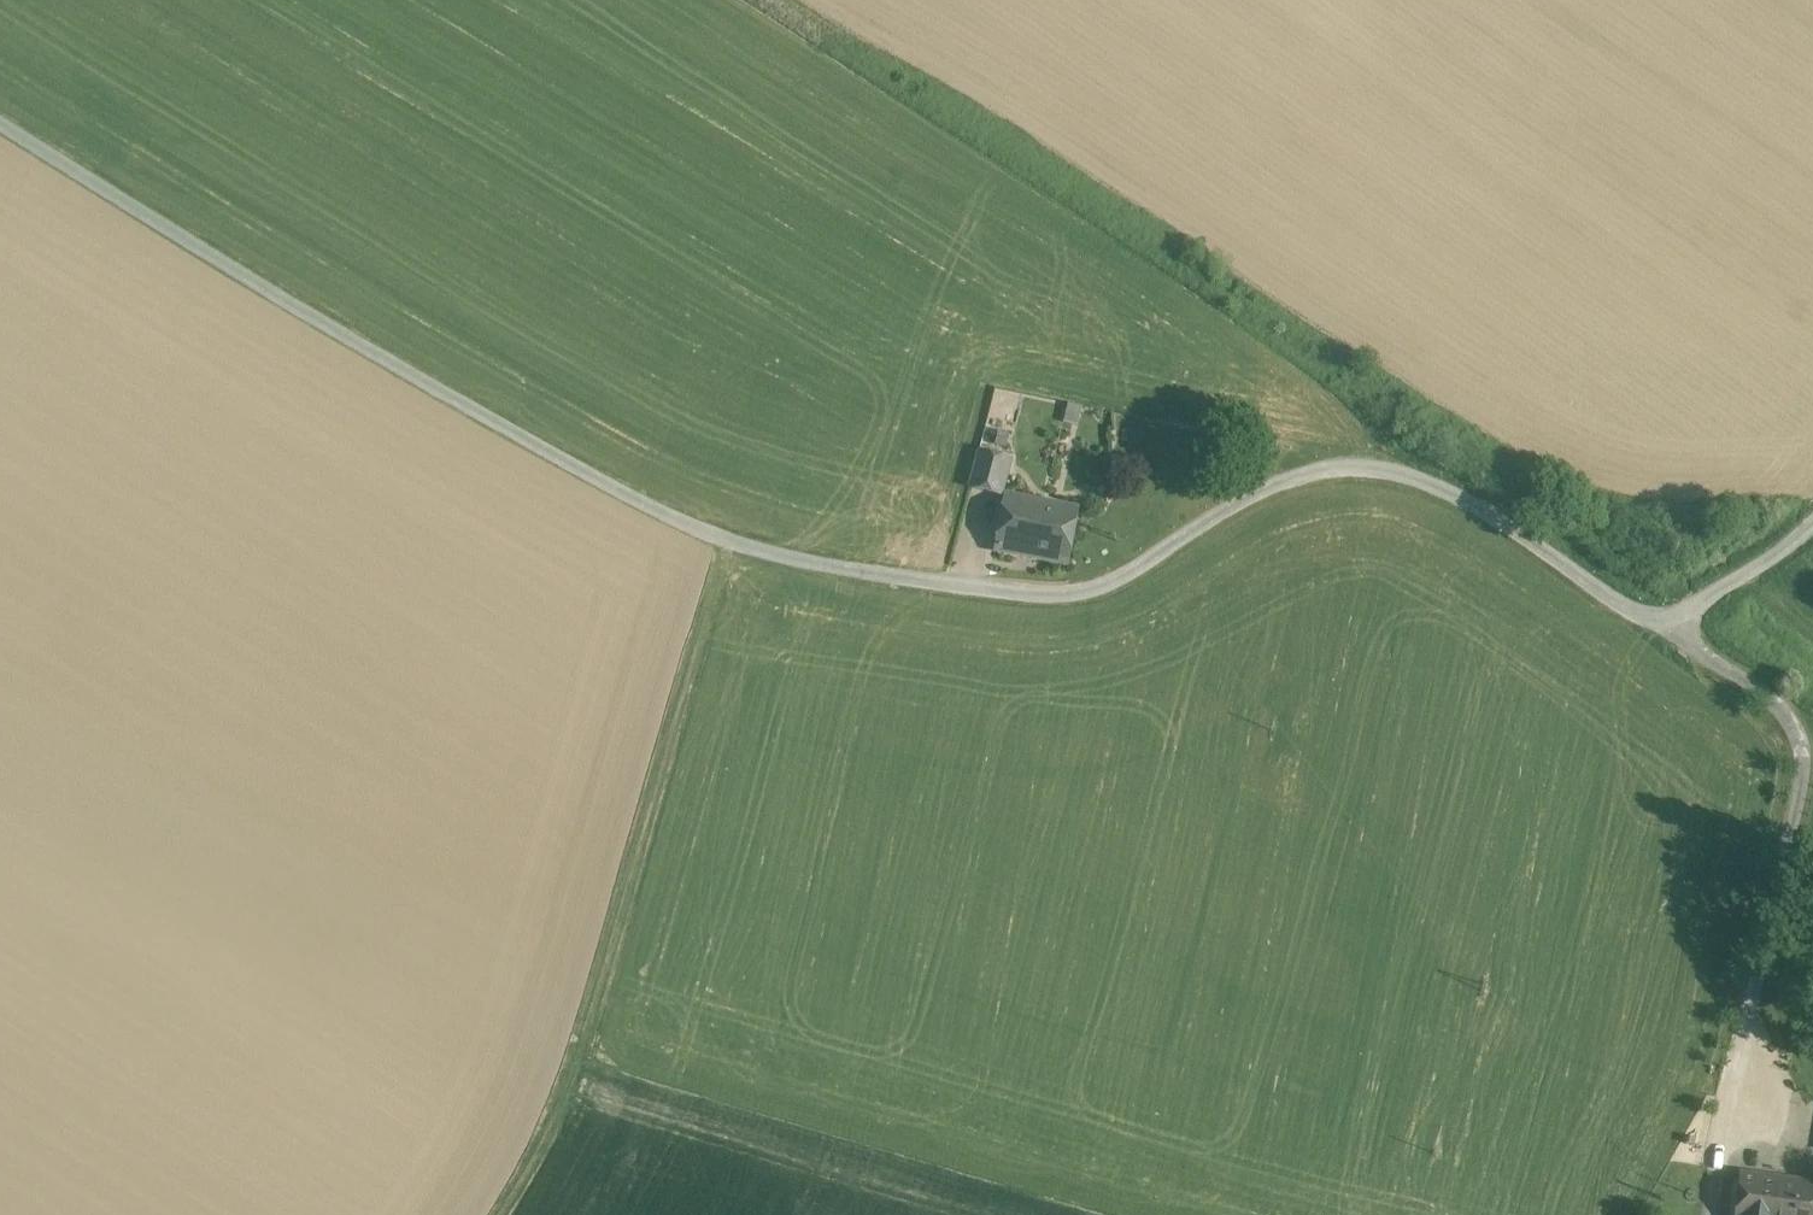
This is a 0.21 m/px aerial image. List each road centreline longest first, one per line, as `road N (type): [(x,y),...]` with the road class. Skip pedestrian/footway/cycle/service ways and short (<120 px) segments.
road 1 (track): [(1812,529),(1781,559),(1706,599),(1674,634),(1473,497),(1412,469),(1364,463),(1316,468),(1257,493),(1113,579),(1063,589),(837,563),(742,539),(643,500),(0,119)]
road 2 (track): [(1674,634),(1788,718),(1803,788),(1712,1214)]

